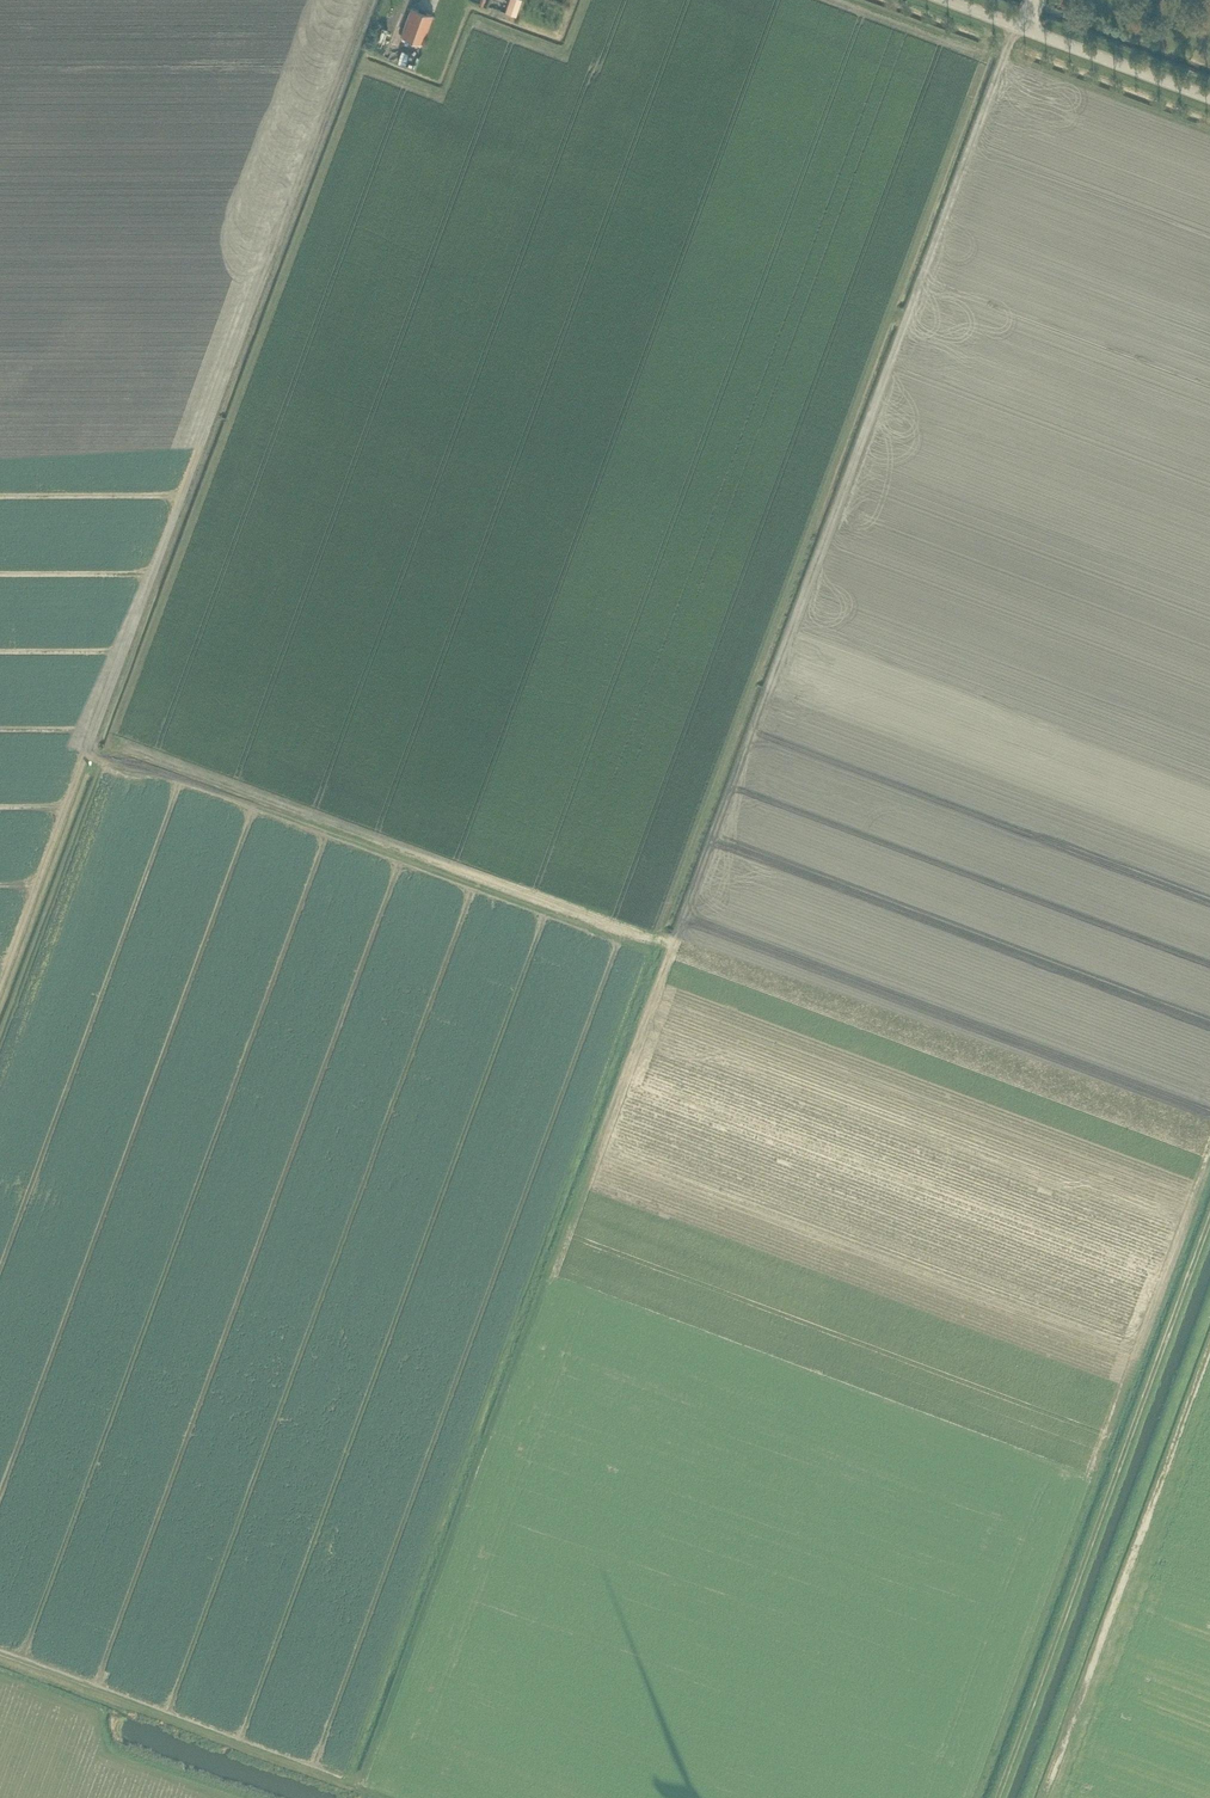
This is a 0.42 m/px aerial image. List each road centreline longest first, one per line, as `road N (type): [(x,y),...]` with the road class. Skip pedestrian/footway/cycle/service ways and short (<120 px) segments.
road 1 (track): [(996,1797),(1209,1220)]
road 2 (tertiary): [(1209,98),(943,0)]

